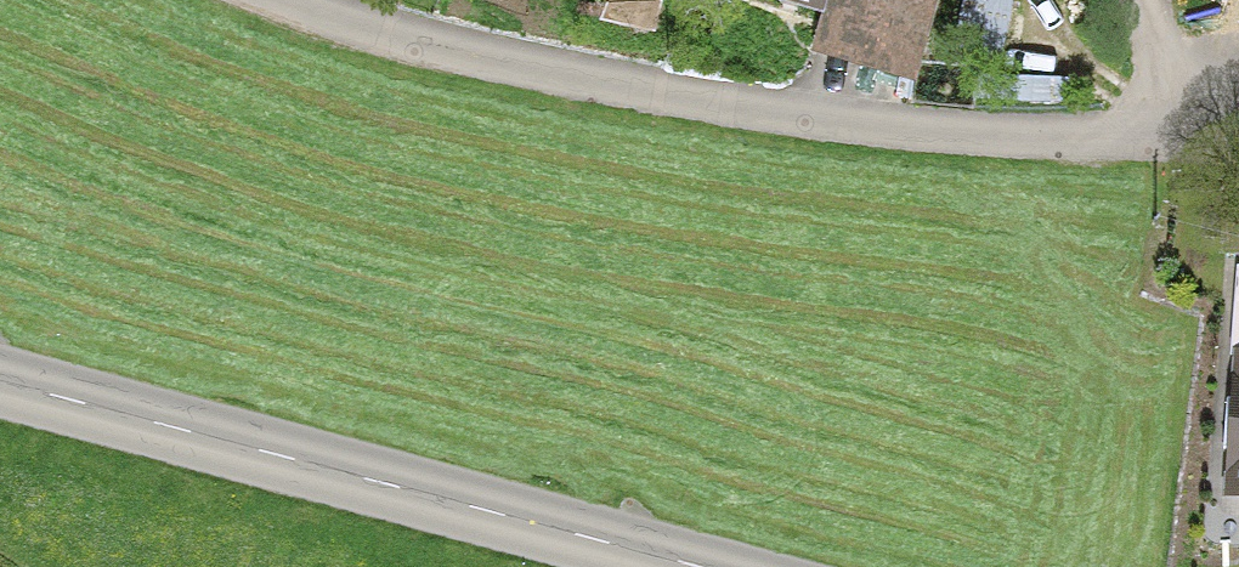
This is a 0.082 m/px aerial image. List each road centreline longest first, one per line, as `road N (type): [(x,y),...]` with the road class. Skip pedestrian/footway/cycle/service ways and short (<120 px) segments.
road 1 (residential): [(1143,141),(937,135),(714,106),(460,57),(285,0)]
road 2 (tertiary): [(690,566),(0,381)]
road 3 (residential): [(1143,141),(1144,0)]

